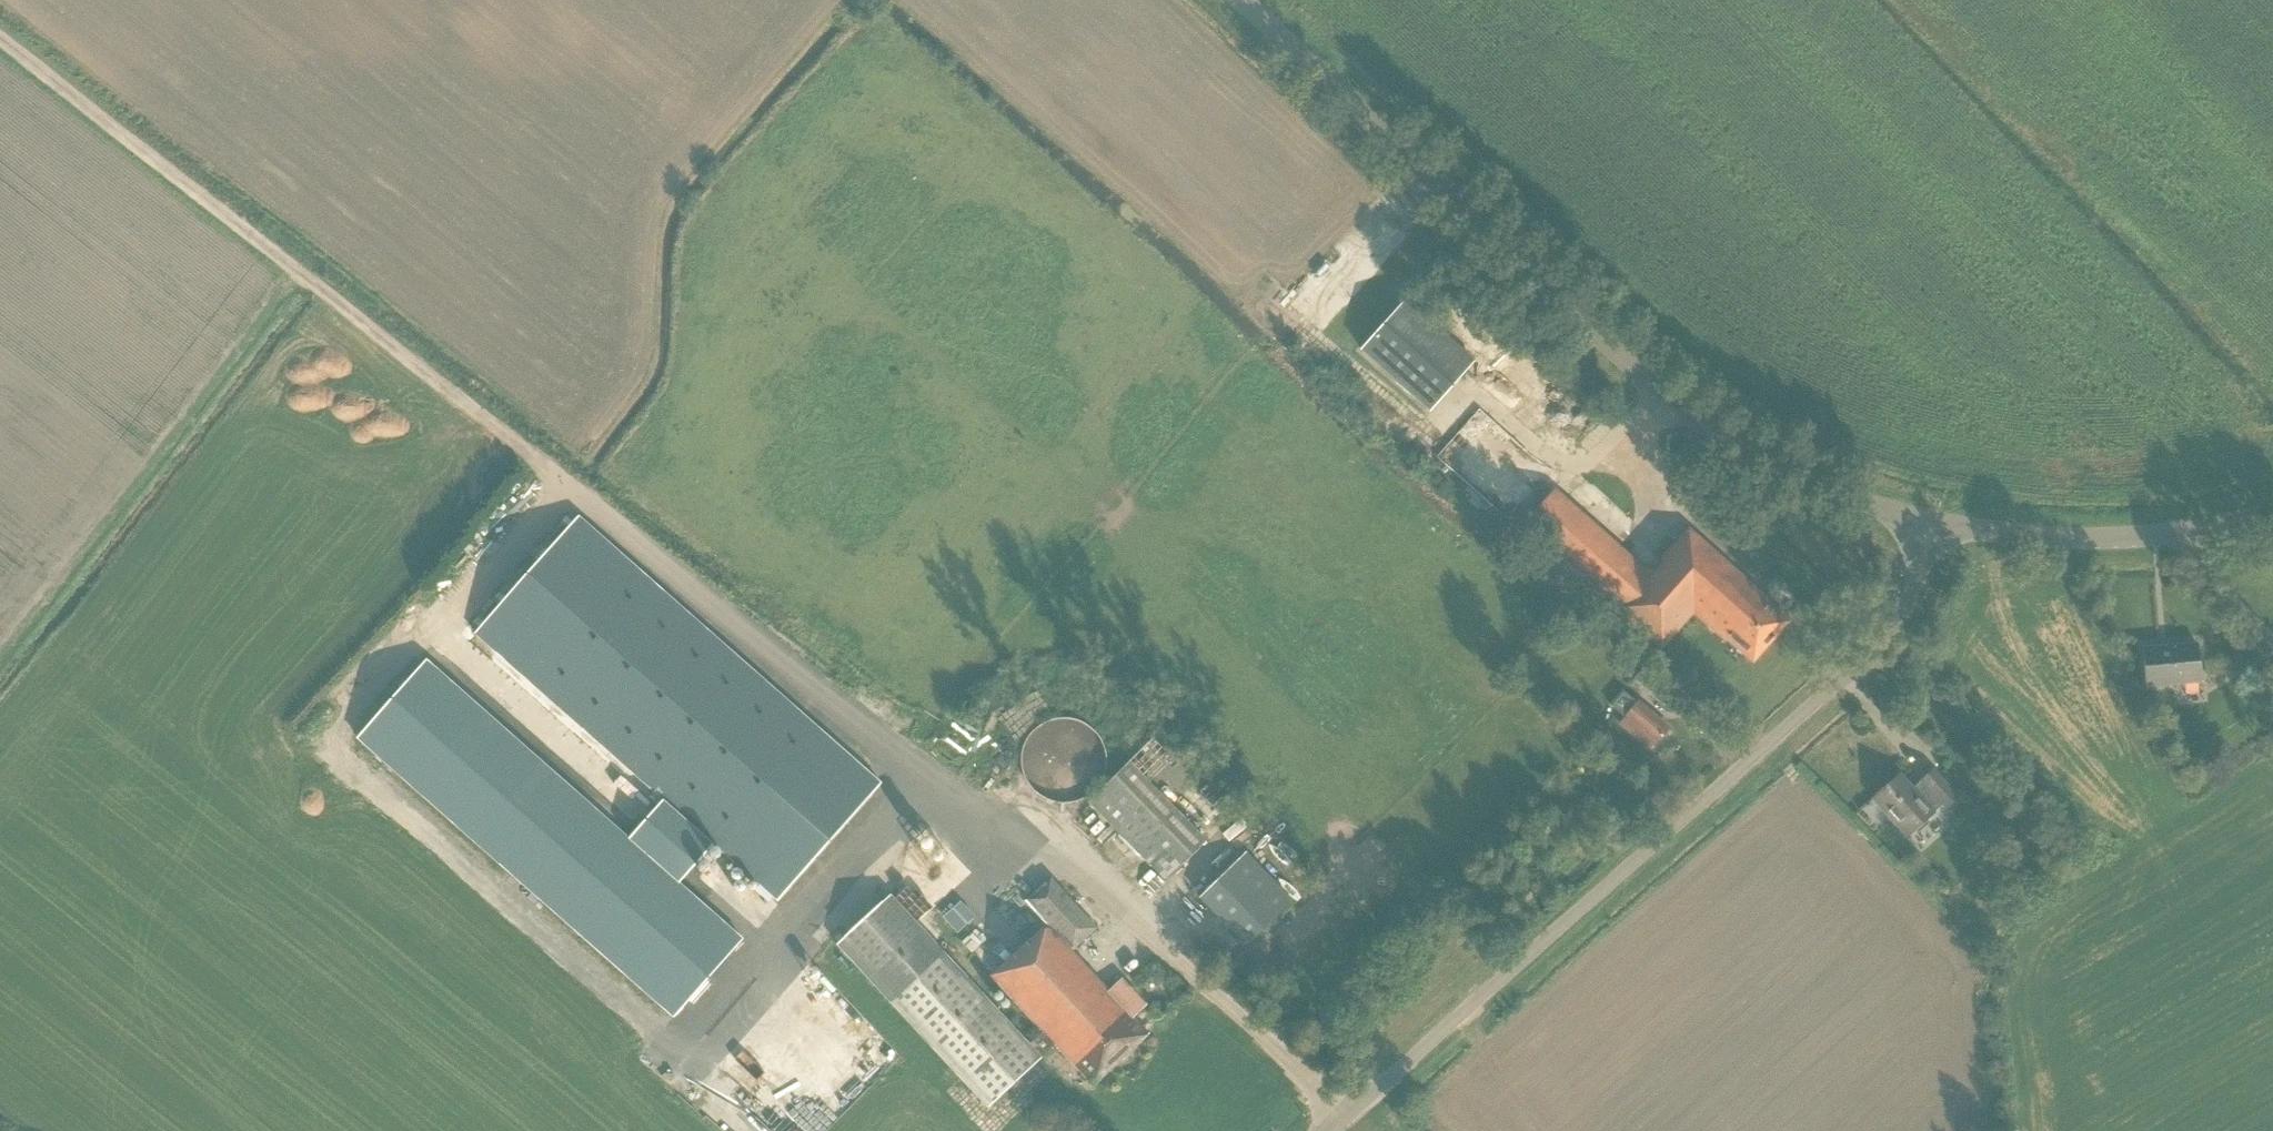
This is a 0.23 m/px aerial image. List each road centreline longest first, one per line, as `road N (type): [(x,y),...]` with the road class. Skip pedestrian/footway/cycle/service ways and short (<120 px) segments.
road 1 (tertiary): [(1929,525),(1815,487),(1690,418),(1388,157),(1239,0)]
road 2 (unclassified): [(1335,1130),(1885,636),(1906,603),(1929,525)]
road 3 (tertiary): [(1929,525),(2113,539),(2231,528),(2272,514)]

